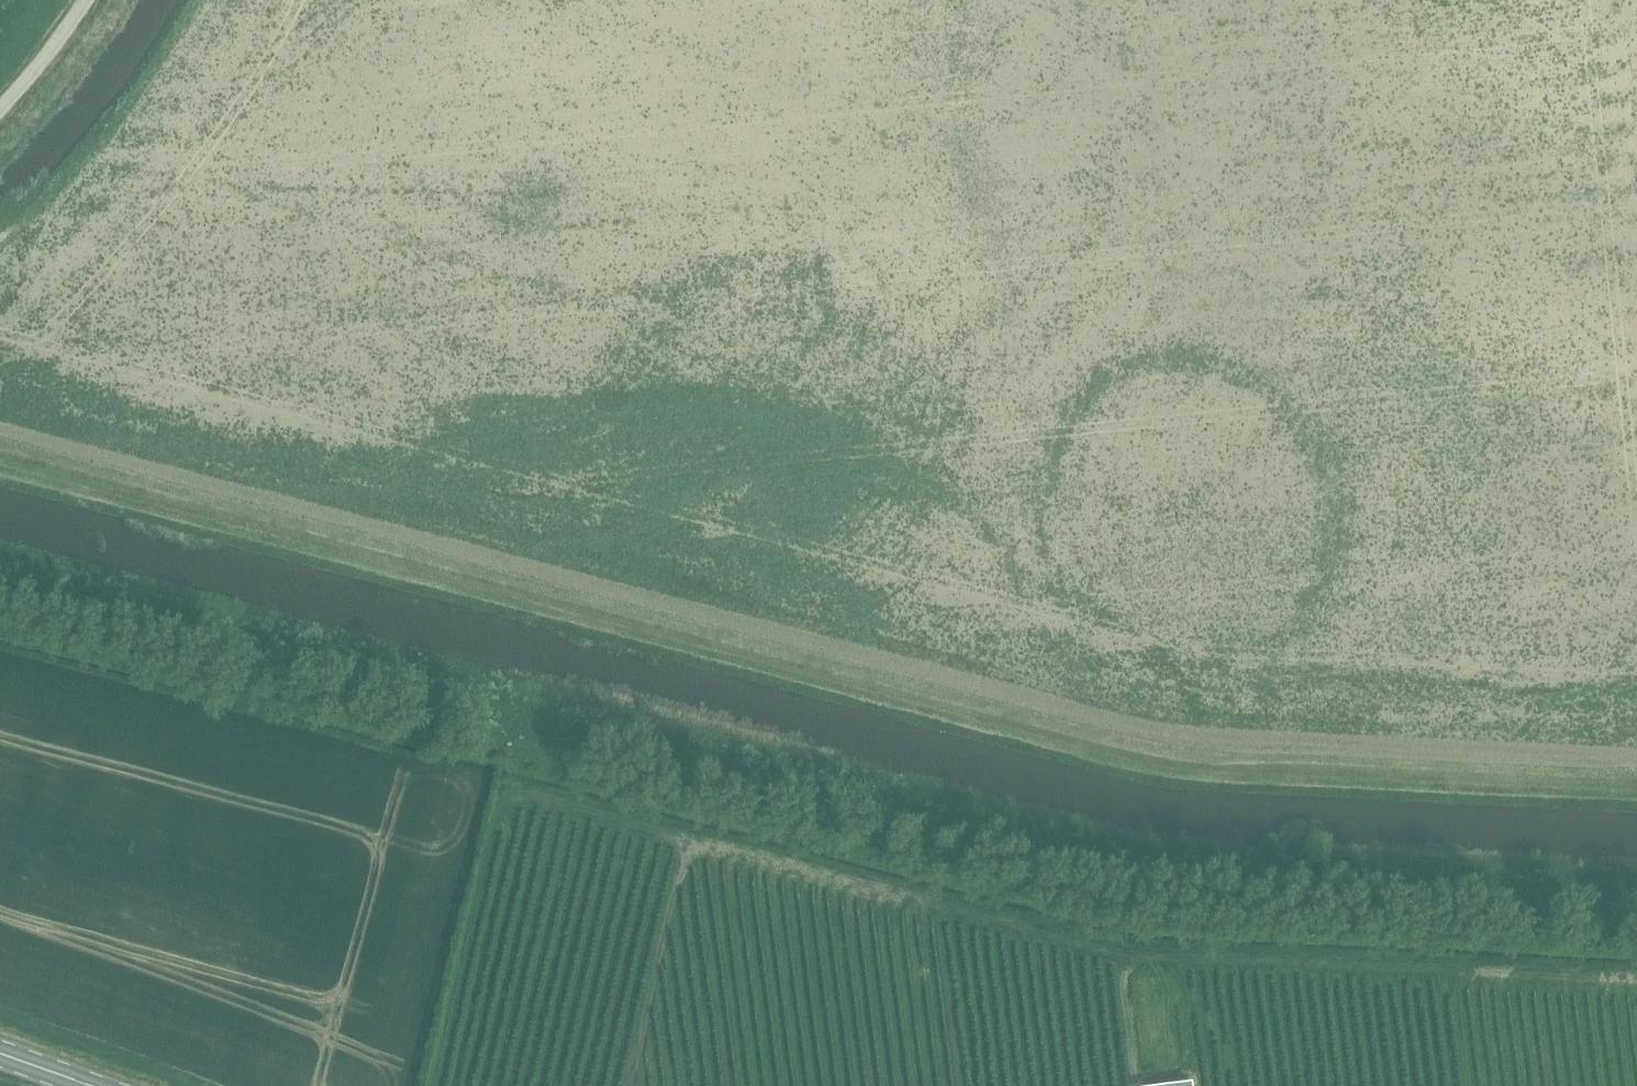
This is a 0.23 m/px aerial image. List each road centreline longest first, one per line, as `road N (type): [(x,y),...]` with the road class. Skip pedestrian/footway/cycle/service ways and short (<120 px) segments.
road 1 (unclassified): [(0,118),(75,36),(95,0)]

